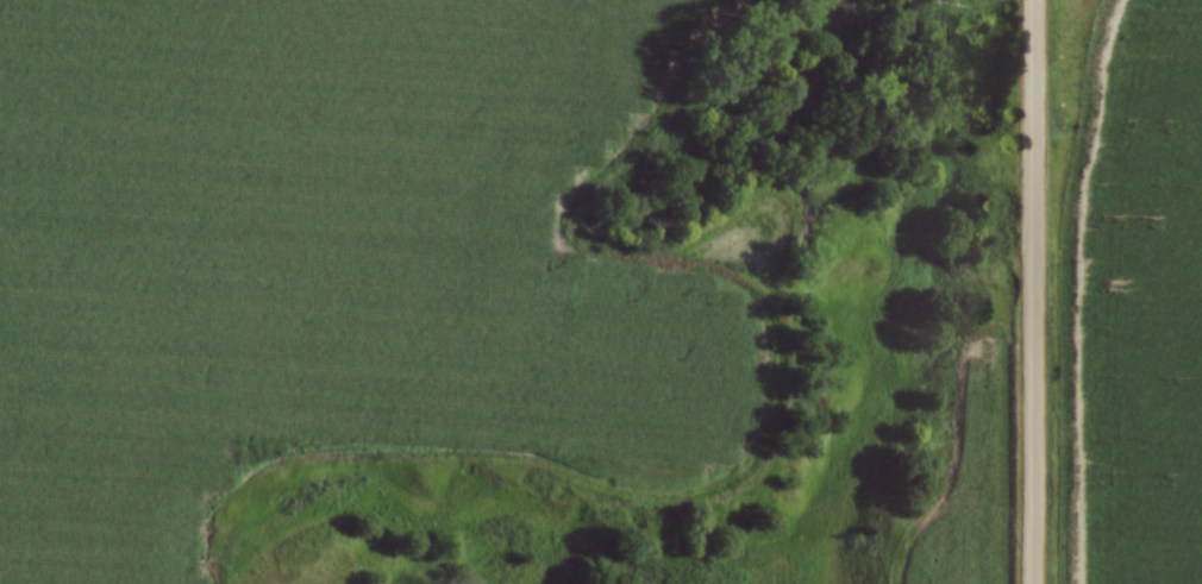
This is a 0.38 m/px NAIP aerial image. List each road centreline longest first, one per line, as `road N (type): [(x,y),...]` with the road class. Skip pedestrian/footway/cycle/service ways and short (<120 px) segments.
road 1 (tertiary): [(1035,583),(1036,0)]

